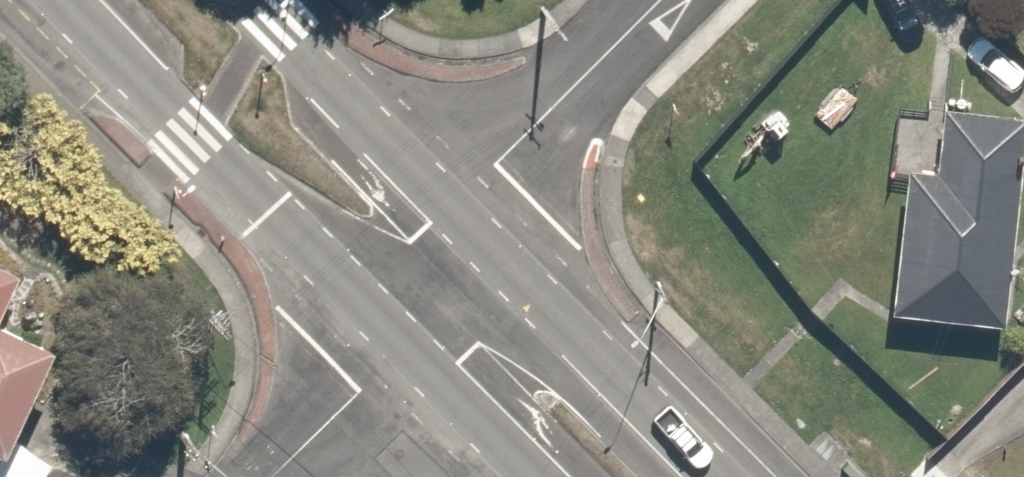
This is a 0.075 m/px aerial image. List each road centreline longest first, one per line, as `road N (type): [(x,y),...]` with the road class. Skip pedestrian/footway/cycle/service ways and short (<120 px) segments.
road 1 (secondary): [(395,364),(196,135),(61,0)]
road 2 (secondary): [(469,200),(742,476)]
road 3 (secondary): [(254,0),(469,200)]
road 4 (residential): [(469,200),(661,0)]
road 5 (residential): [(395,364),(469,200)]
road 6 (residential): [(277,476),(395,364)]
road 7 (secondary): [(509,476),(395,364)]

